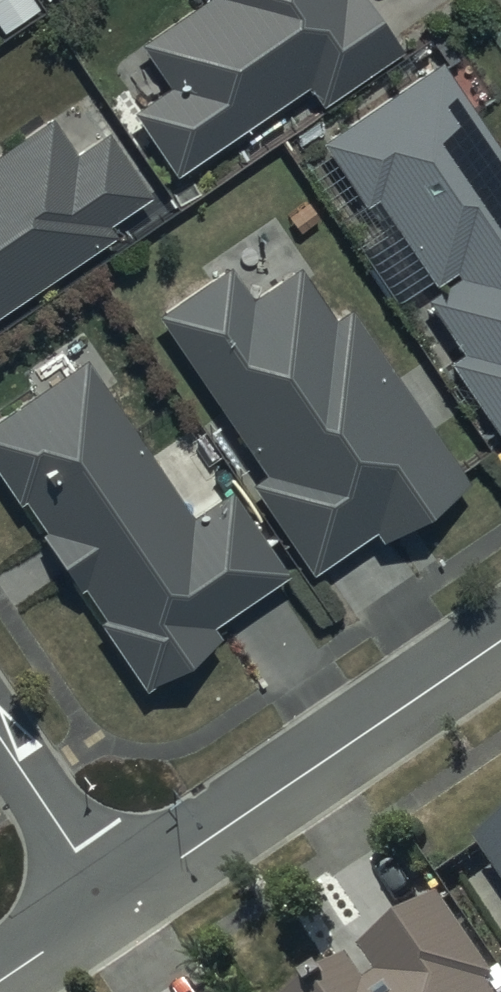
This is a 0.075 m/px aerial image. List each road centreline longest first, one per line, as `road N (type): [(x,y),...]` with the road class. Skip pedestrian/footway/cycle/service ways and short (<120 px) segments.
road 1 (residential): [(116,905),(500,643)]
road 2 (residential): [(0,735),(116,905)]
road 3 (residential): [(0,983),(116,905)]

